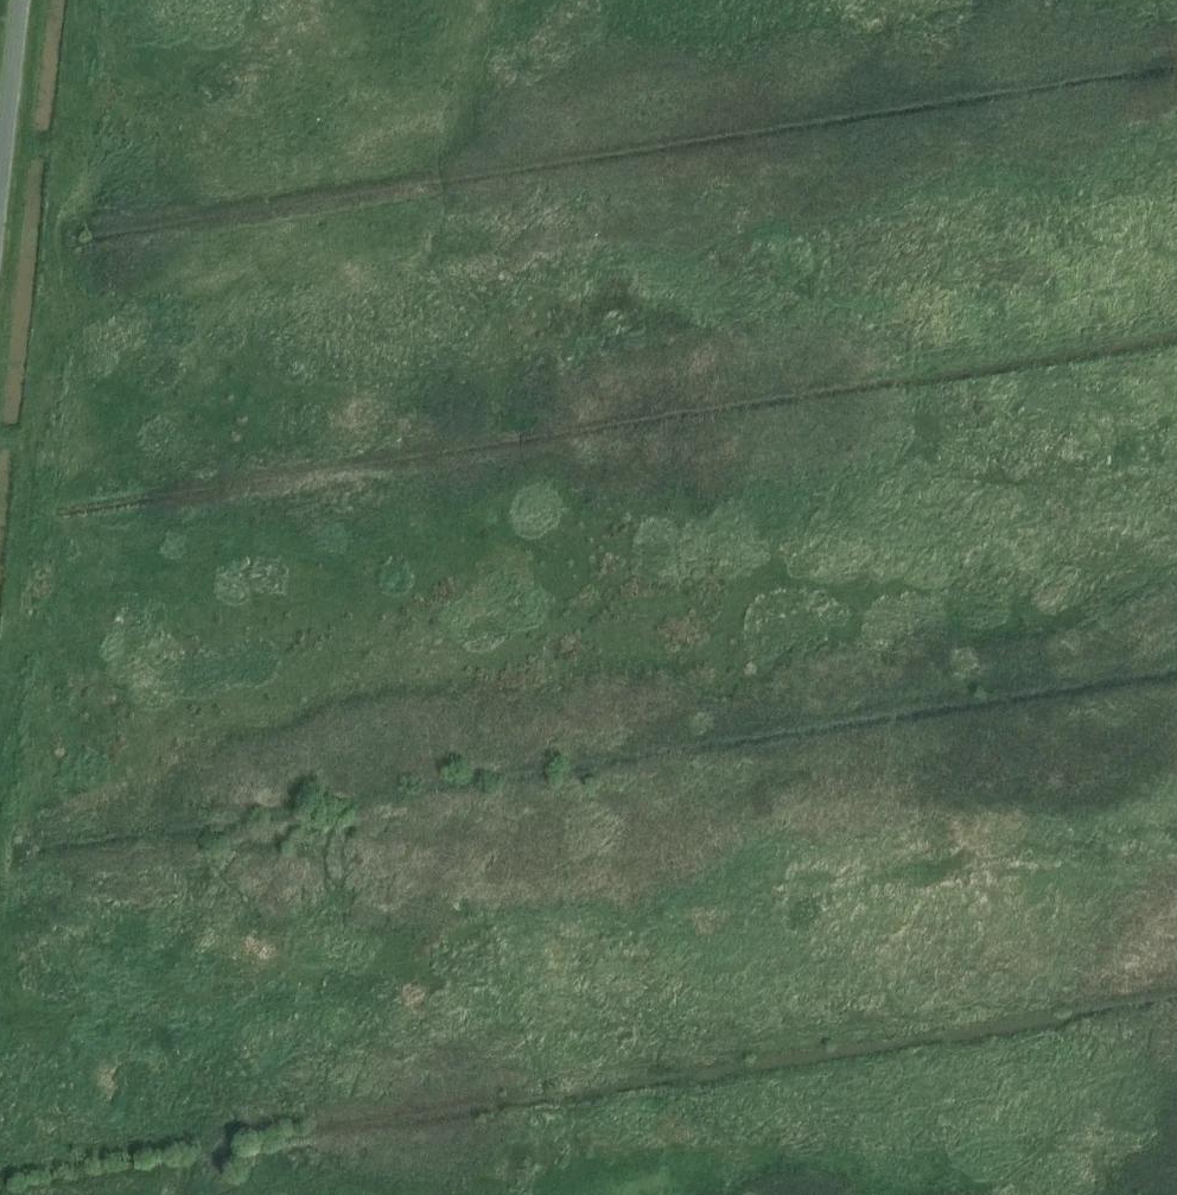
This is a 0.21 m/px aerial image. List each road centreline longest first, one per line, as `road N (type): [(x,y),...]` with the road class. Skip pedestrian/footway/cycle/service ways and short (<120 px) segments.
road 1 (unclassified): [(0,168),(18,0)]

